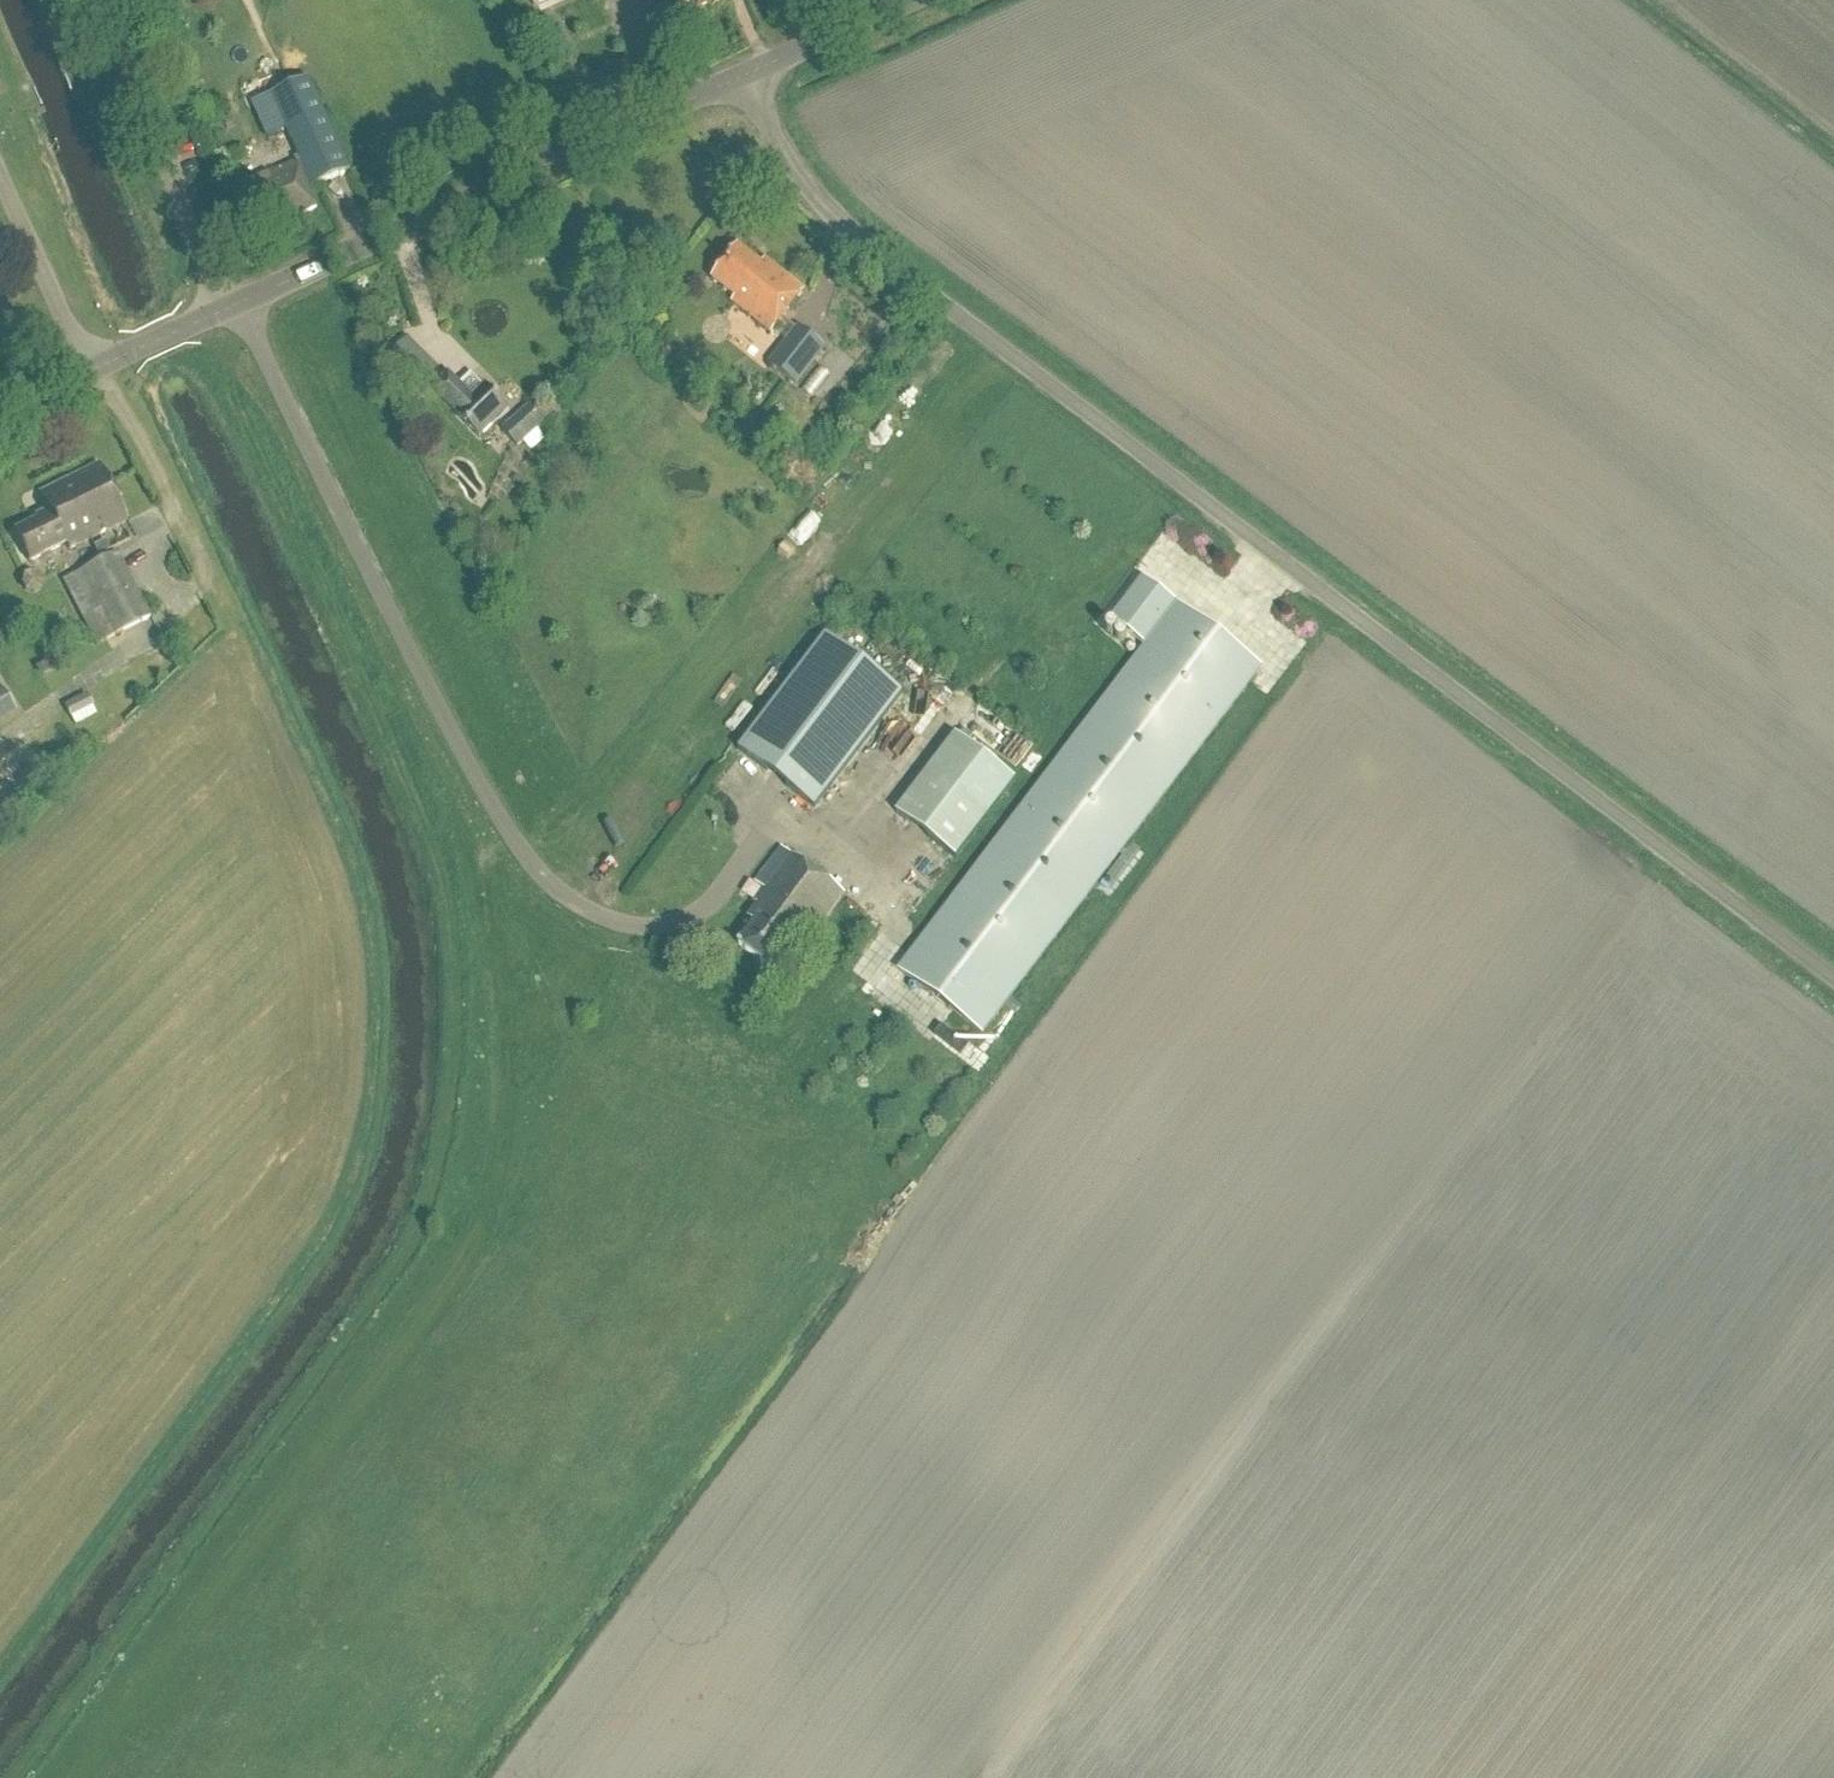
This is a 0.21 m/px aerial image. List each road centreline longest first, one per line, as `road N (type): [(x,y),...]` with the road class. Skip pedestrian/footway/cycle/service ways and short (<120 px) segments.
road 1 (unclassified): [(1833,979),(852,234),(793,168),(743,77)]
road 2 (tertiary): [(223,310),(743,77)]
road 3 (unclassified): [(223,310),(107,0)]
road 4 (tertiary): [(86,370),(0,177)]
road 5 (tertiary): [(743,77),(914,0)]
road 6 (tertiary): [(86,370),(223,310)]

